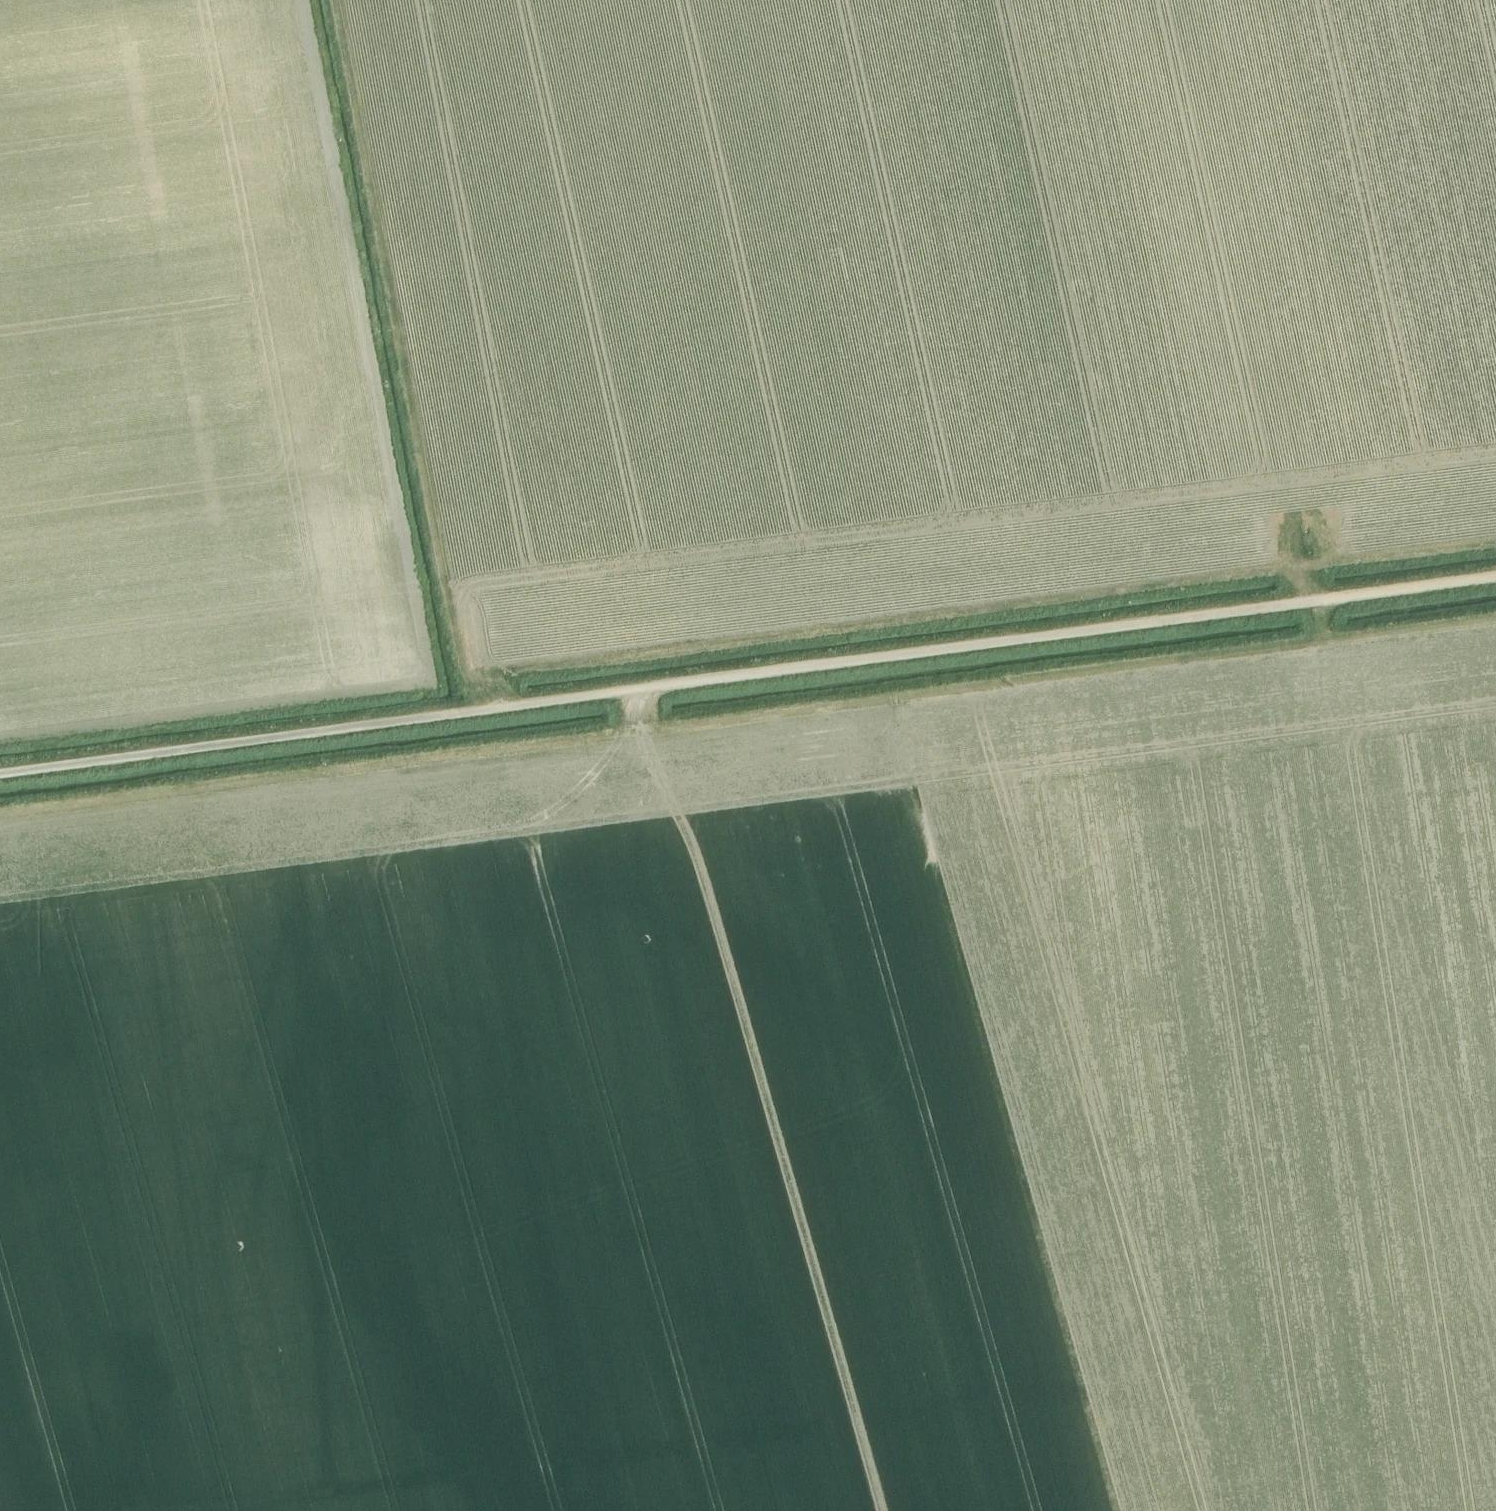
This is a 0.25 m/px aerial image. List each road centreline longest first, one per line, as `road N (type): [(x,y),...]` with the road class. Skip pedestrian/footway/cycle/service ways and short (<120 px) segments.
road 1 (track): [(0,774),(1495,576)]
road 2 (track): [(1022,0),(1130,576),(1495,530)]

